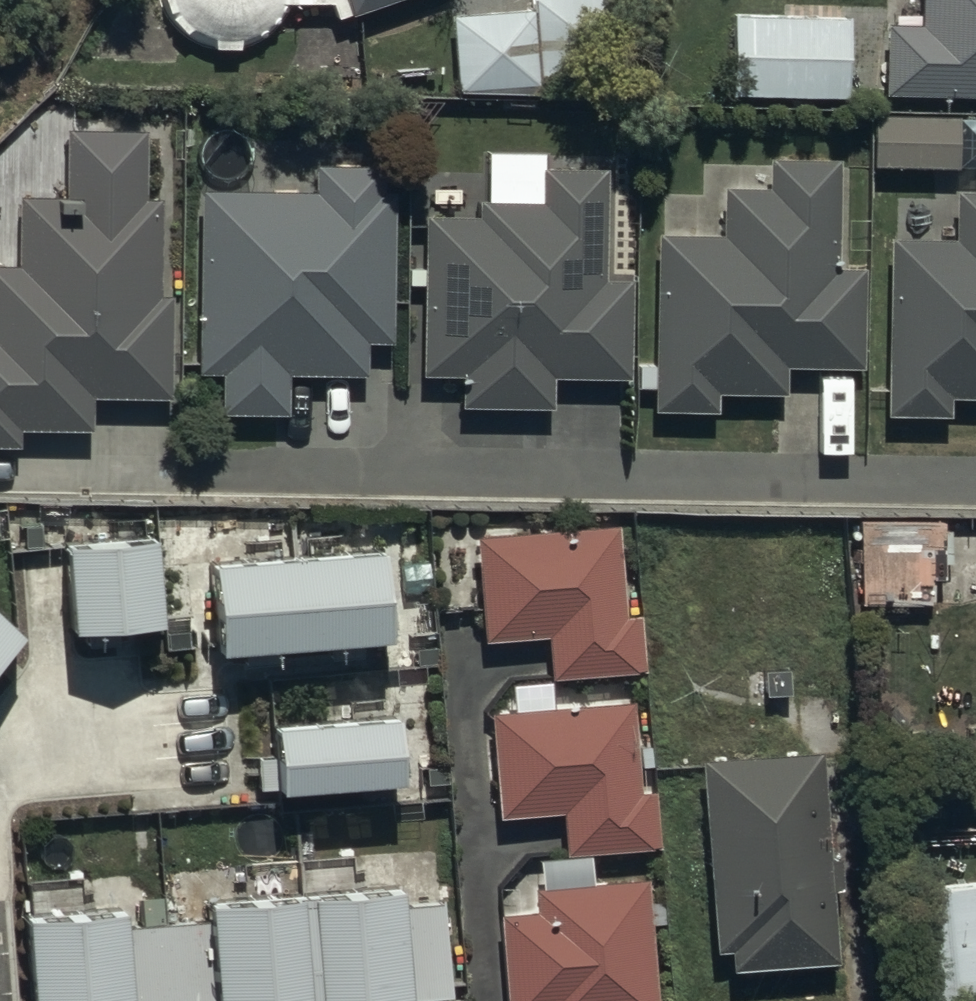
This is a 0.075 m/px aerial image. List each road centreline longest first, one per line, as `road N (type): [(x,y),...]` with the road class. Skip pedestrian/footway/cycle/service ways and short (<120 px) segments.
road 1 (residential): [(975,478),(0,474)]

